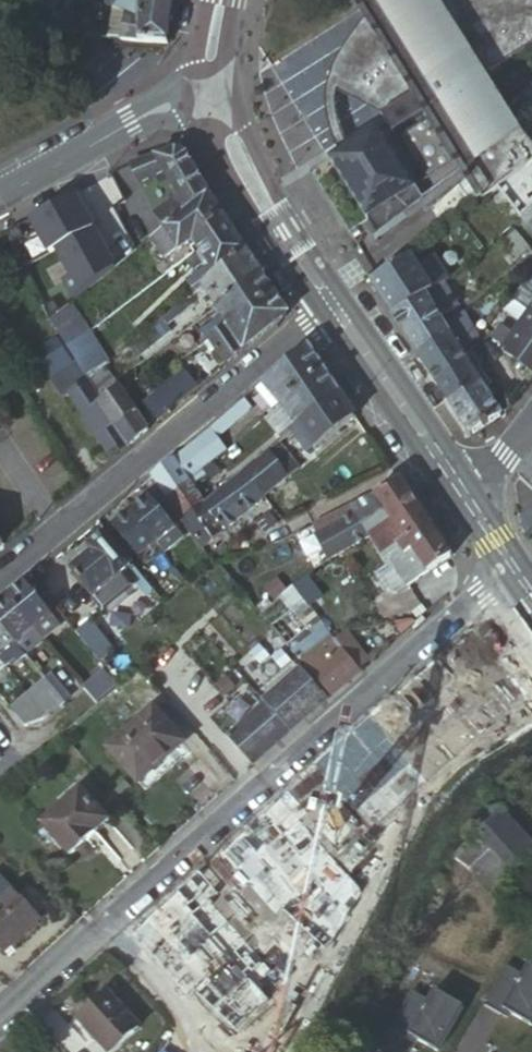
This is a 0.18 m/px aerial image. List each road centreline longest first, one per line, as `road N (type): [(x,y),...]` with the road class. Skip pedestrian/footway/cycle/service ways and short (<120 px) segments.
road 1 (residential): [(513,565),(0,1025)]
road 2 (residential): [(0,578),(335,306)]
road 3 (secondary): [(335,306),(230,137),(210,82)]
road 4 (tertiary): [(210,82),(0,193)]
road 5 (secondary): [(463,493),(335,306)]

